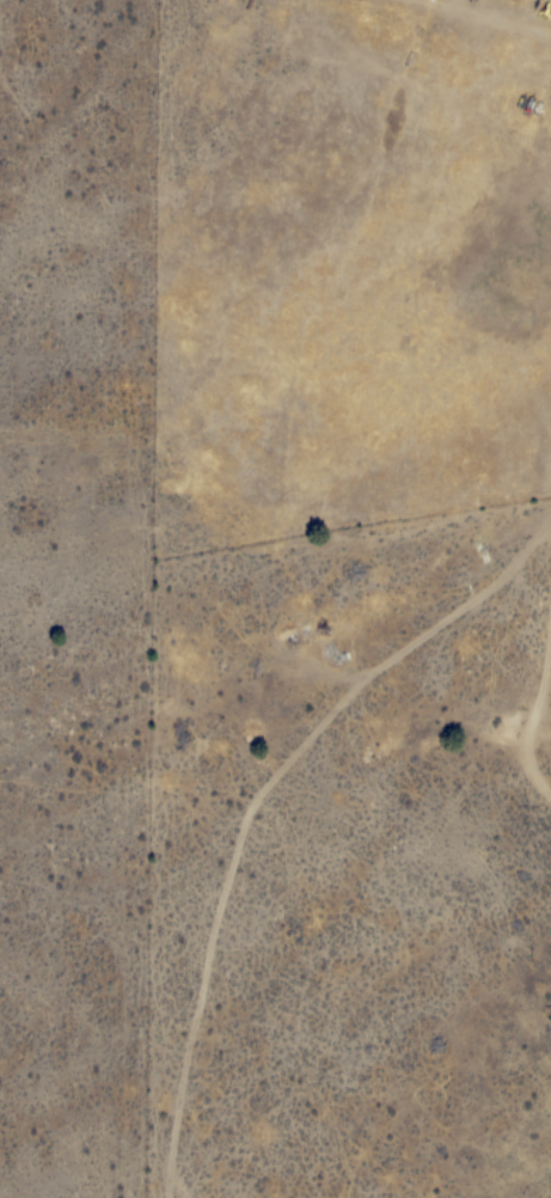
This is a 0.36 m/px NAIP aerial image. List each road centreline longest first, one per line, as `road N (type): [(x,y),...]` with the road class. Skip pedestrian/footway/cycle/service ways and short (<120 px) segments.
road 1 (track): [(550,530),(532,534),(478,592),(363,673),(261,787),(238,833),(204,965)]
road 2 (track): [(550,607),(526,745),(550,789)]

